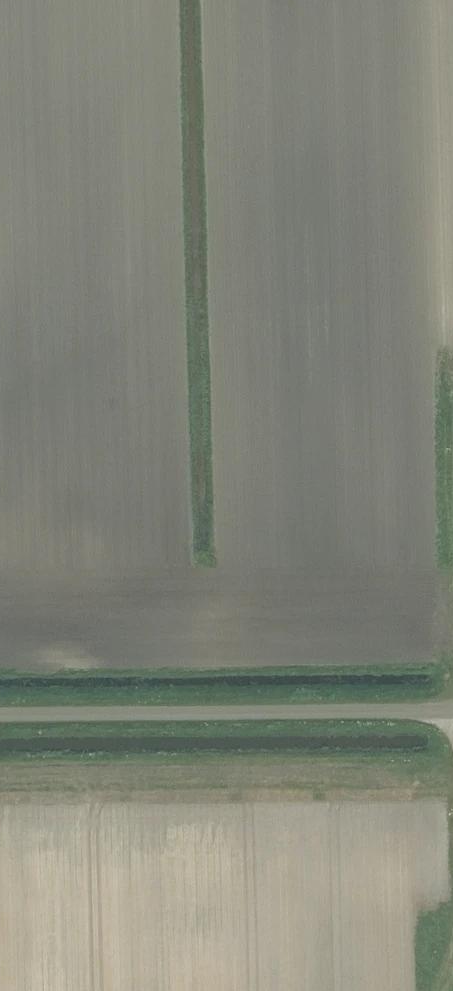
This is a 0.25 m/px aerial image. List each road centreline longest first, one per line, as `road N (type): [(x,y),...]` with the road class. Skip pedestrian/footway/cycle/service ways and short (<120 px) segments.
road 1 (unclassified): [(452,711),(0,714)]

